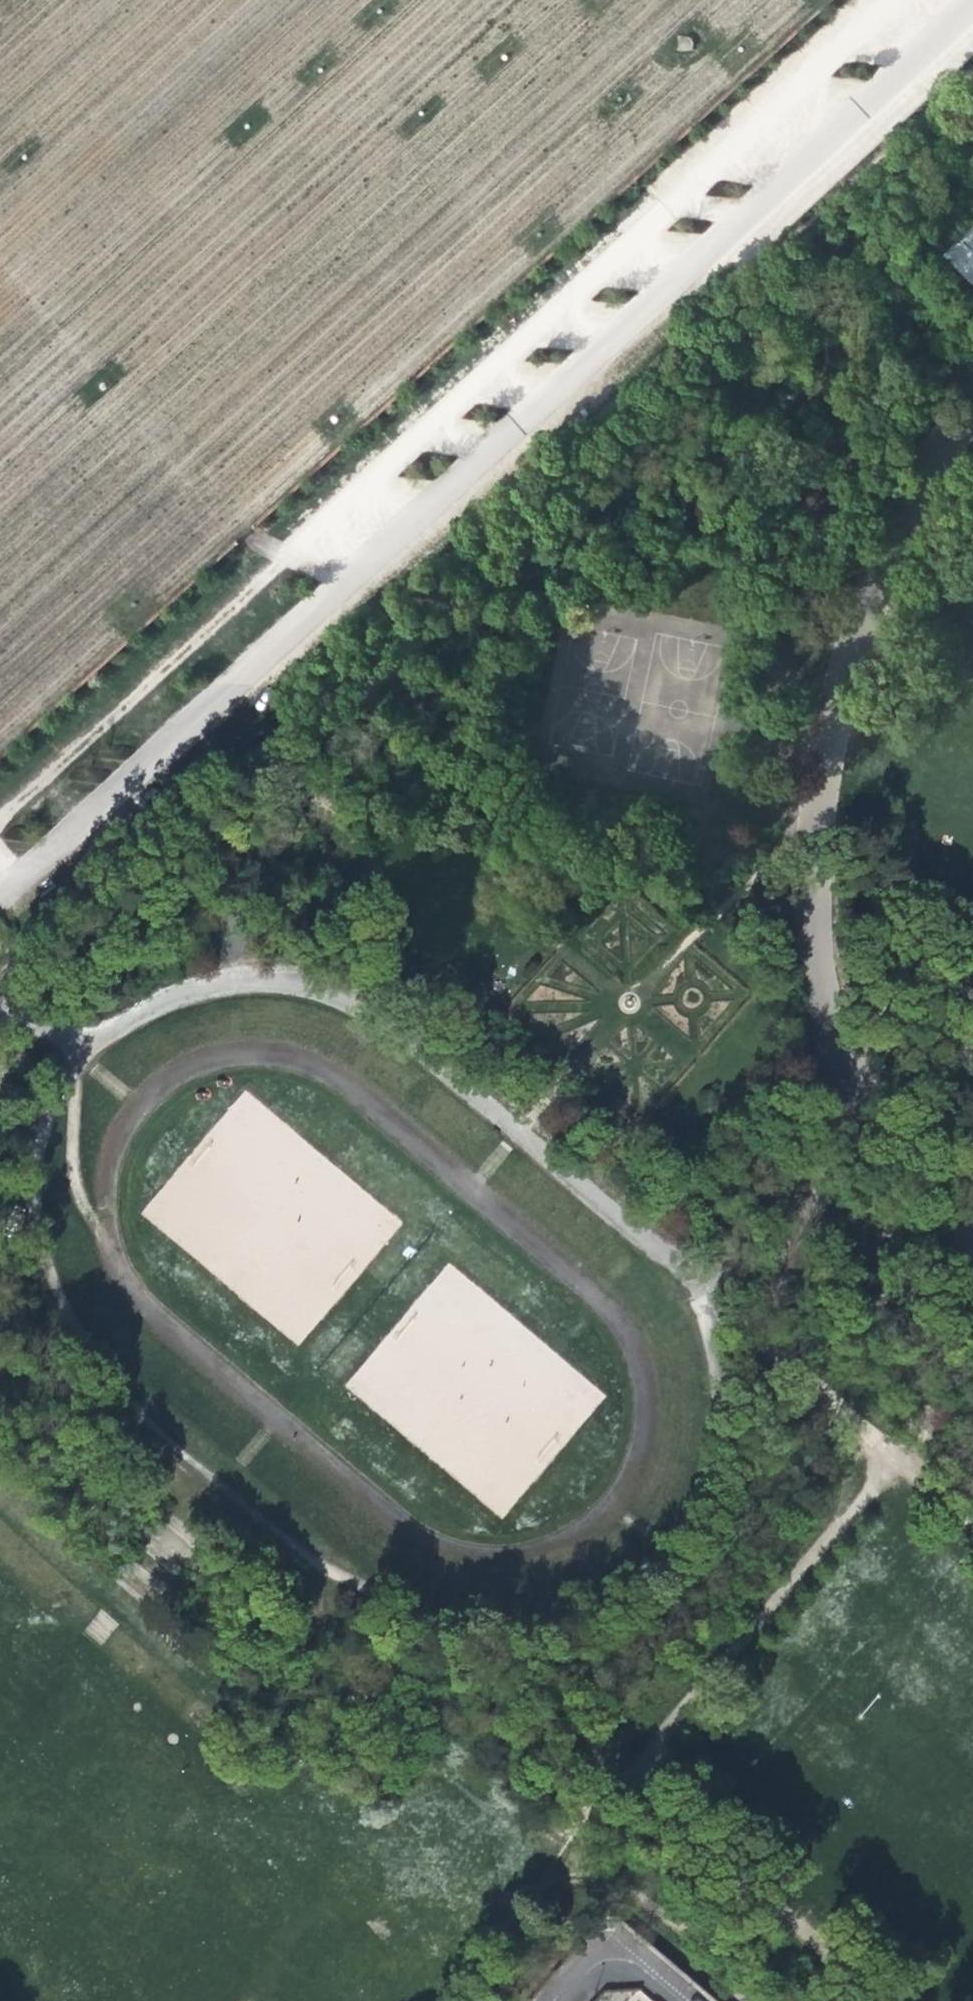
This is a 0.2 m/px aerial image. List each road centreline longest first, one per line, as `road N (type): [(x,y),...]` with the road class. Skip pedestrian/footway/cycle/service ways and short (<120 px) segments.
road 1 (residential): [(565,2000),(598,1963),(619,1956),(640,1957),(688,2000)]

